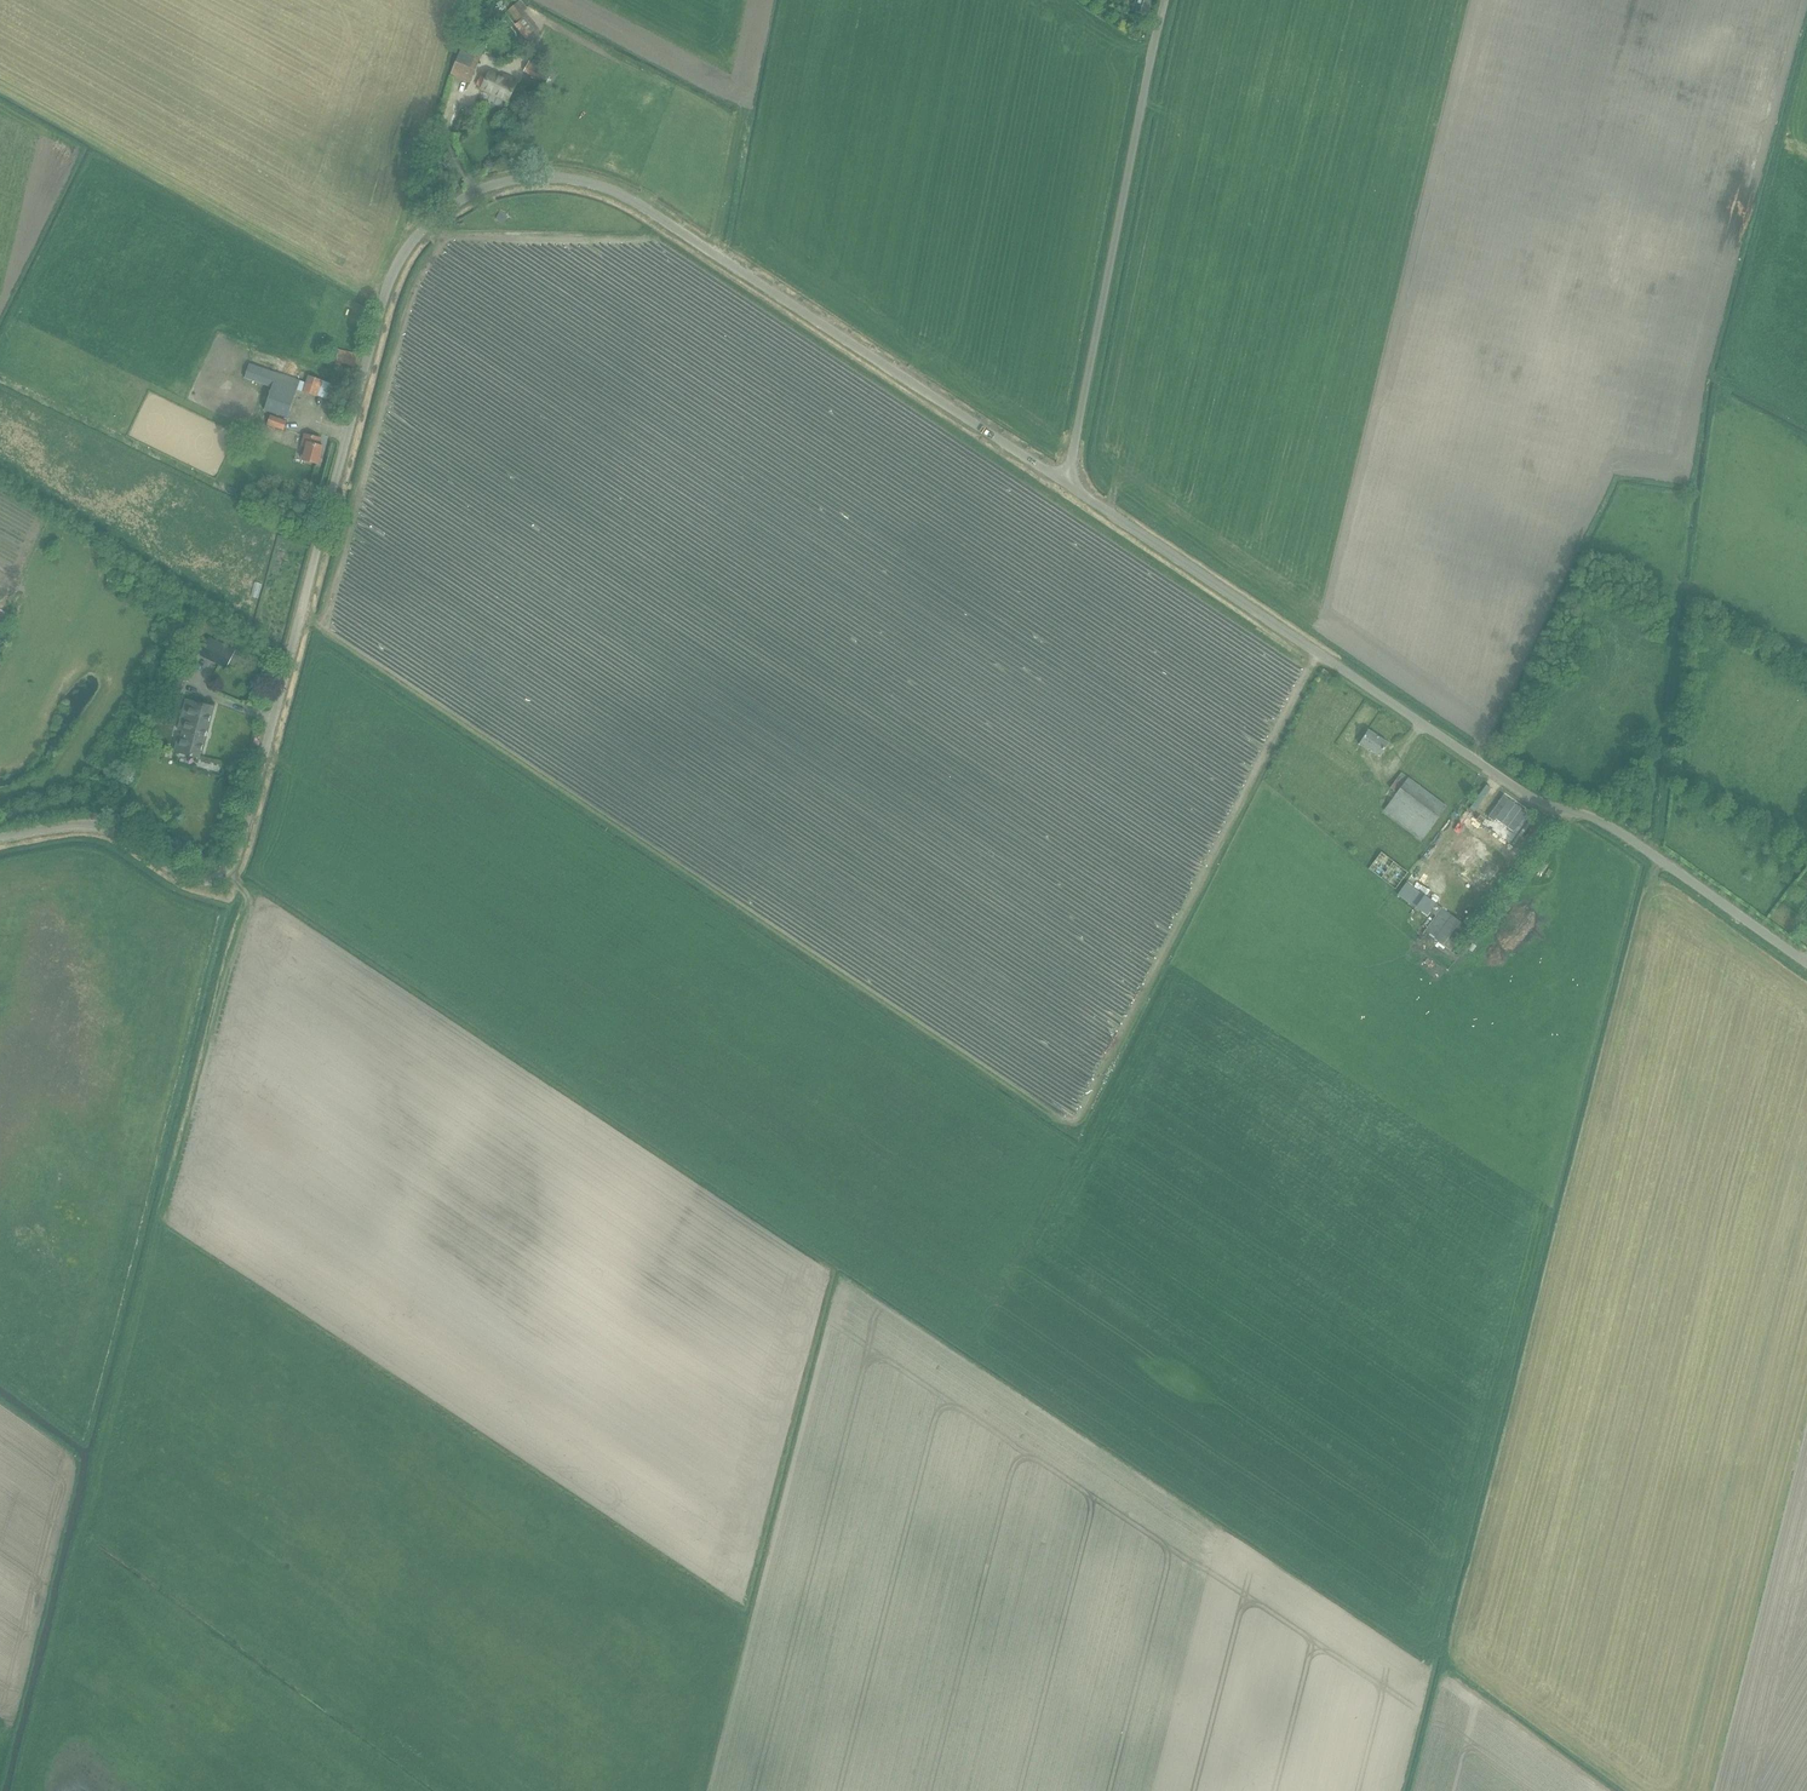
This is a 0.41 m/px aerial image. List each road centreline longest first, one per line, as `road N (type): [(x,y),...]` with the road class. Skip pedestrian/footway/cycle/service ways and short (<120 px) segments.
road 1 (unclassified): [(0,837),(100,825),(174,873),(200,882),(224,873),(239,851),(391,278),(434,222),(492,187),(575,180),(638,204),(1067,485)]
road 2 (unclassified): [(1806,965),(1599,819),(1529,796),(1067,485)]
road 3 (unclassified): [(1067,485),(1169,0)]

